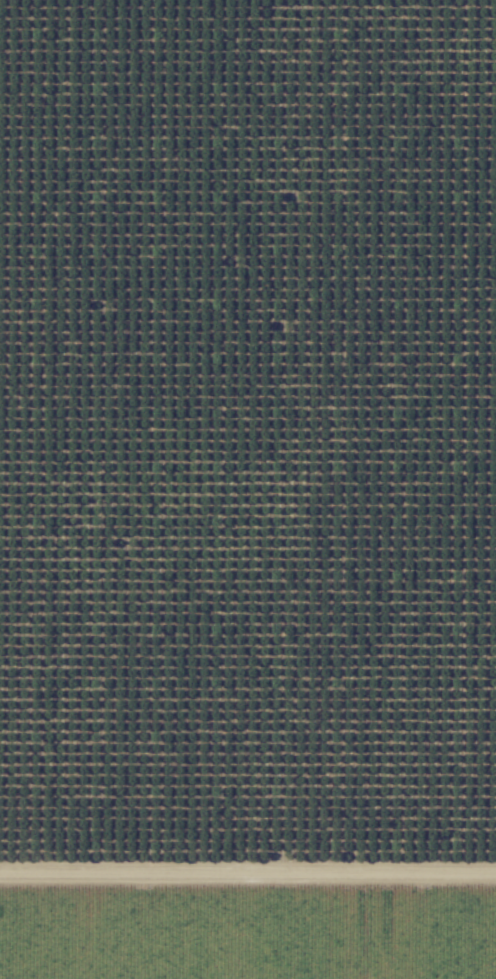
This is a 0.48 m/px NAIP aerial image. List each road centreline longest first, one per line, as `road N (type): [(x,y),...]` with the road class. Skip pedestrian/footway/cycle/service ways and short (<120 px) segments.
road 1 (residential): [(495,871),(0,871)]

